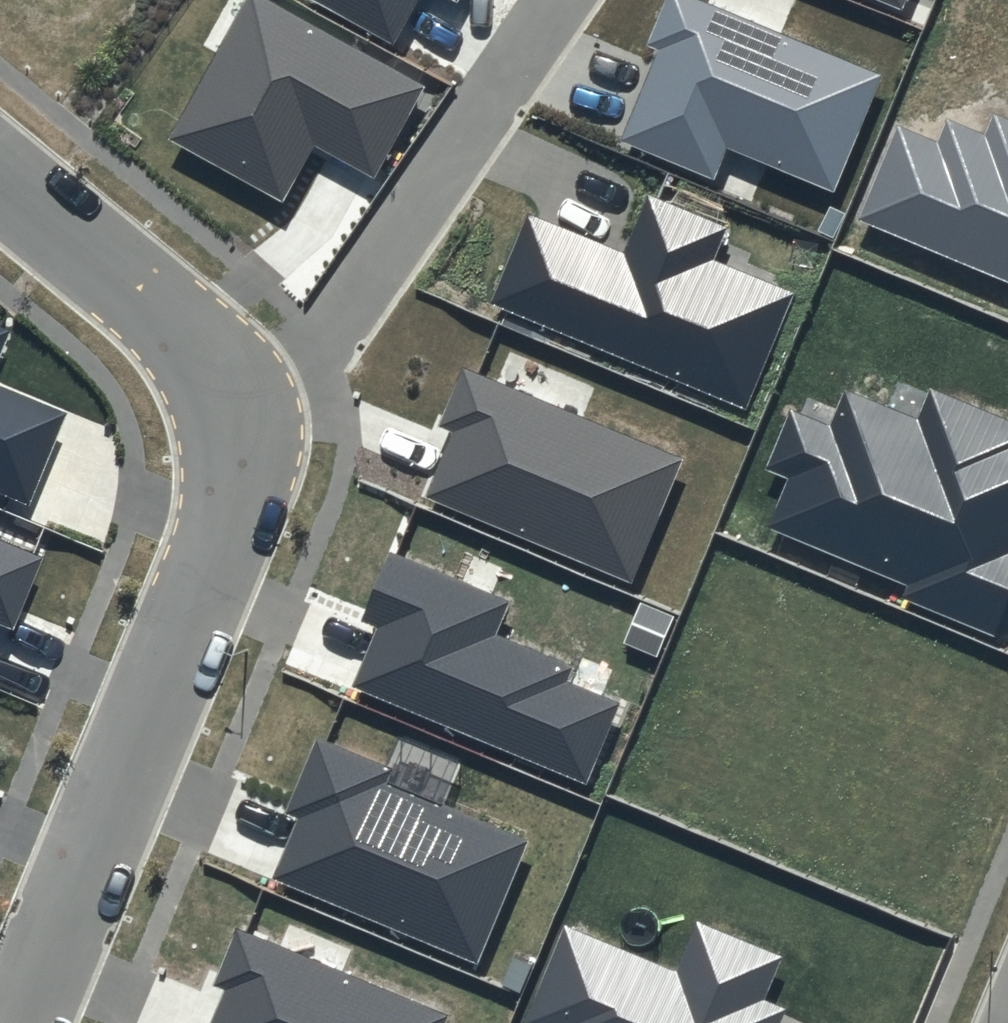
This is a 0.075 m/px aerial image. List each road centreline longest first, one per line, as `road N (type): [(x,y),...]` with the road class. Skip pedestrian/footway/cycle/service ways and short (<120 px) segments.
road 1 (residential): [(22,1022),(218,554),(240,458),(239,412),(226,378),(202,349),(0,178)]

